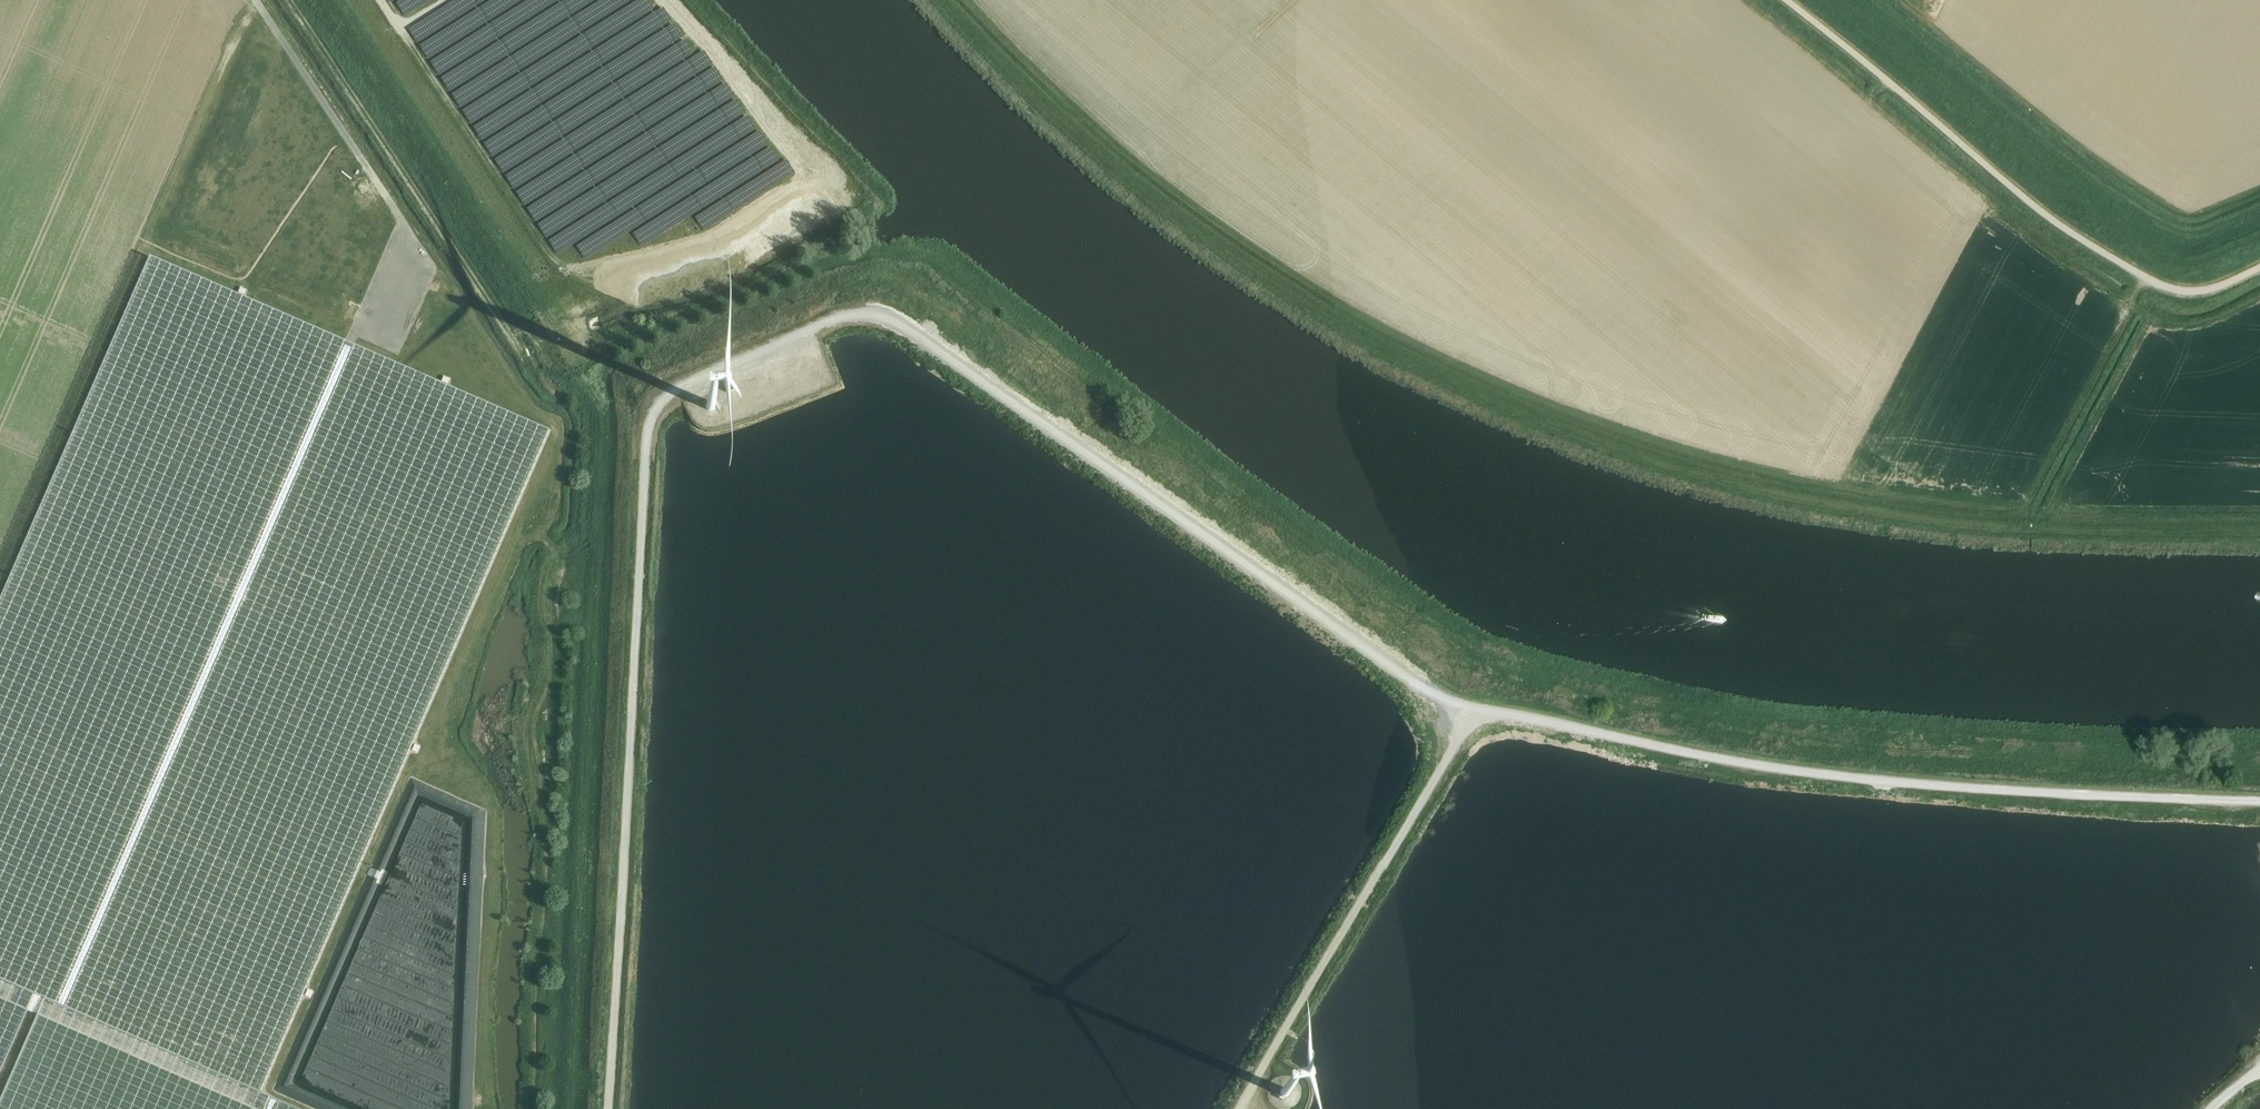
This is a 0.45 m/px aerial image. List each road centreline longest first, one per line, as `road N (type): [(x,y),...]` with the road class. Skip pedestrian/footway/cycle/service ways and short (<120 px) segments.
road 1 (unclassified): [(2259,266),(2188,294),(2139,273),(2032,201),(1785,0)]

